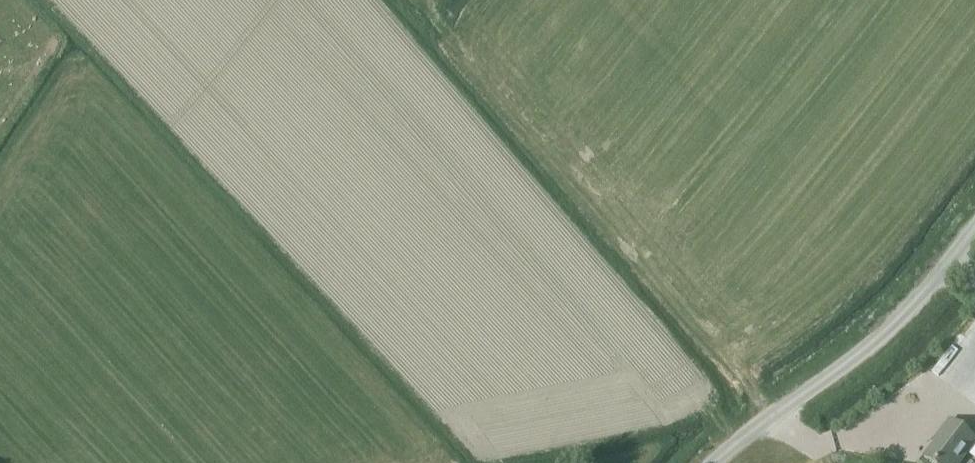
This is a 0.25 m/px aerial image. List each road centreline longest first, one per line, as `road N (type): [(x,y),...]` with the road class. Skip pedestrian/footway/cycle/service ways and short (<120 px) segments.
road 1 (unclassified): [(713,462),(886,328),(974,227)]

